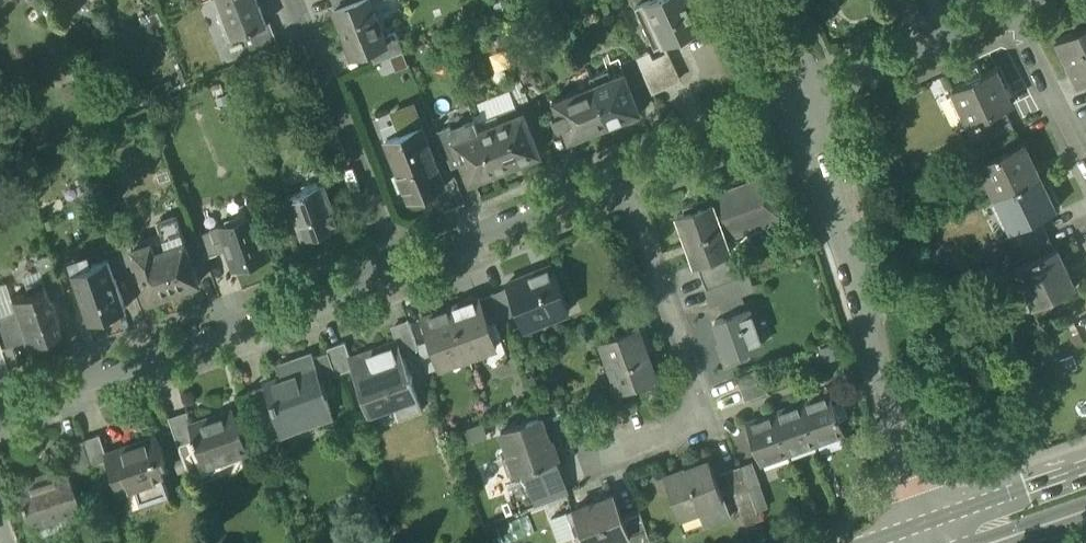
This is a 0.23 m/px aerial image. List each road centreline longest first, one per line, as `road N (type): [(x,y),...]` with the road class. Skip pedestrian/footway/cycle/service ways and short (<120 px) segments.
road 1 (residential): [(797,113),(859,284),(904,489),(943,539)]
road 2 (residential): [(398,268),(797,113)]
road 3 (residential): [(0,405),(398,268)]
road 4 (residential): [(292,0),(398,268)]
road 5 (residential): [(797,113),(1011,10)]
road 6 (residential): [(1011,10),(1085,154)]
road 7 (primary): [(1085,474),(943,539)]
road 8 (primary): [(943,539),(1024,539),(1085,517)]
road 9 (residential): [(748,0),(797,113)]

